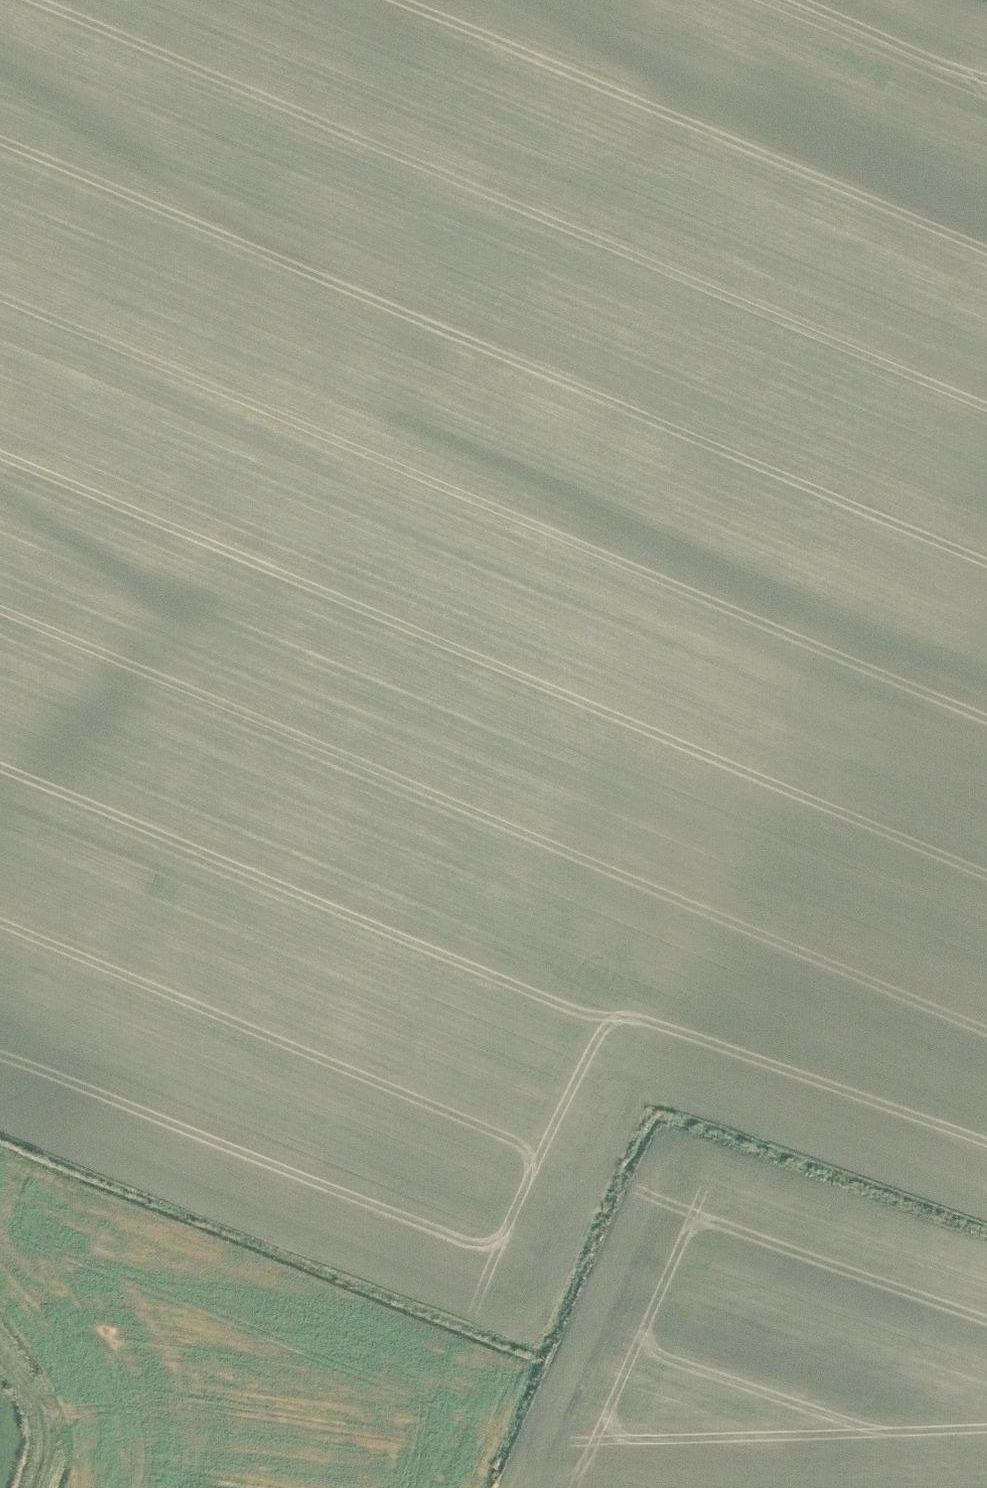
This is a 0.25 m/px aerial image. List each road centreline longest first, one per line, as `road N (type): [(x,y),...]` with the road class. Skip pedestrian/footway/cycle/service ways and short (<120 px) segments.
road 1 (track): [(0,1351),(39,1396),(49,1434),(33,1487)]

